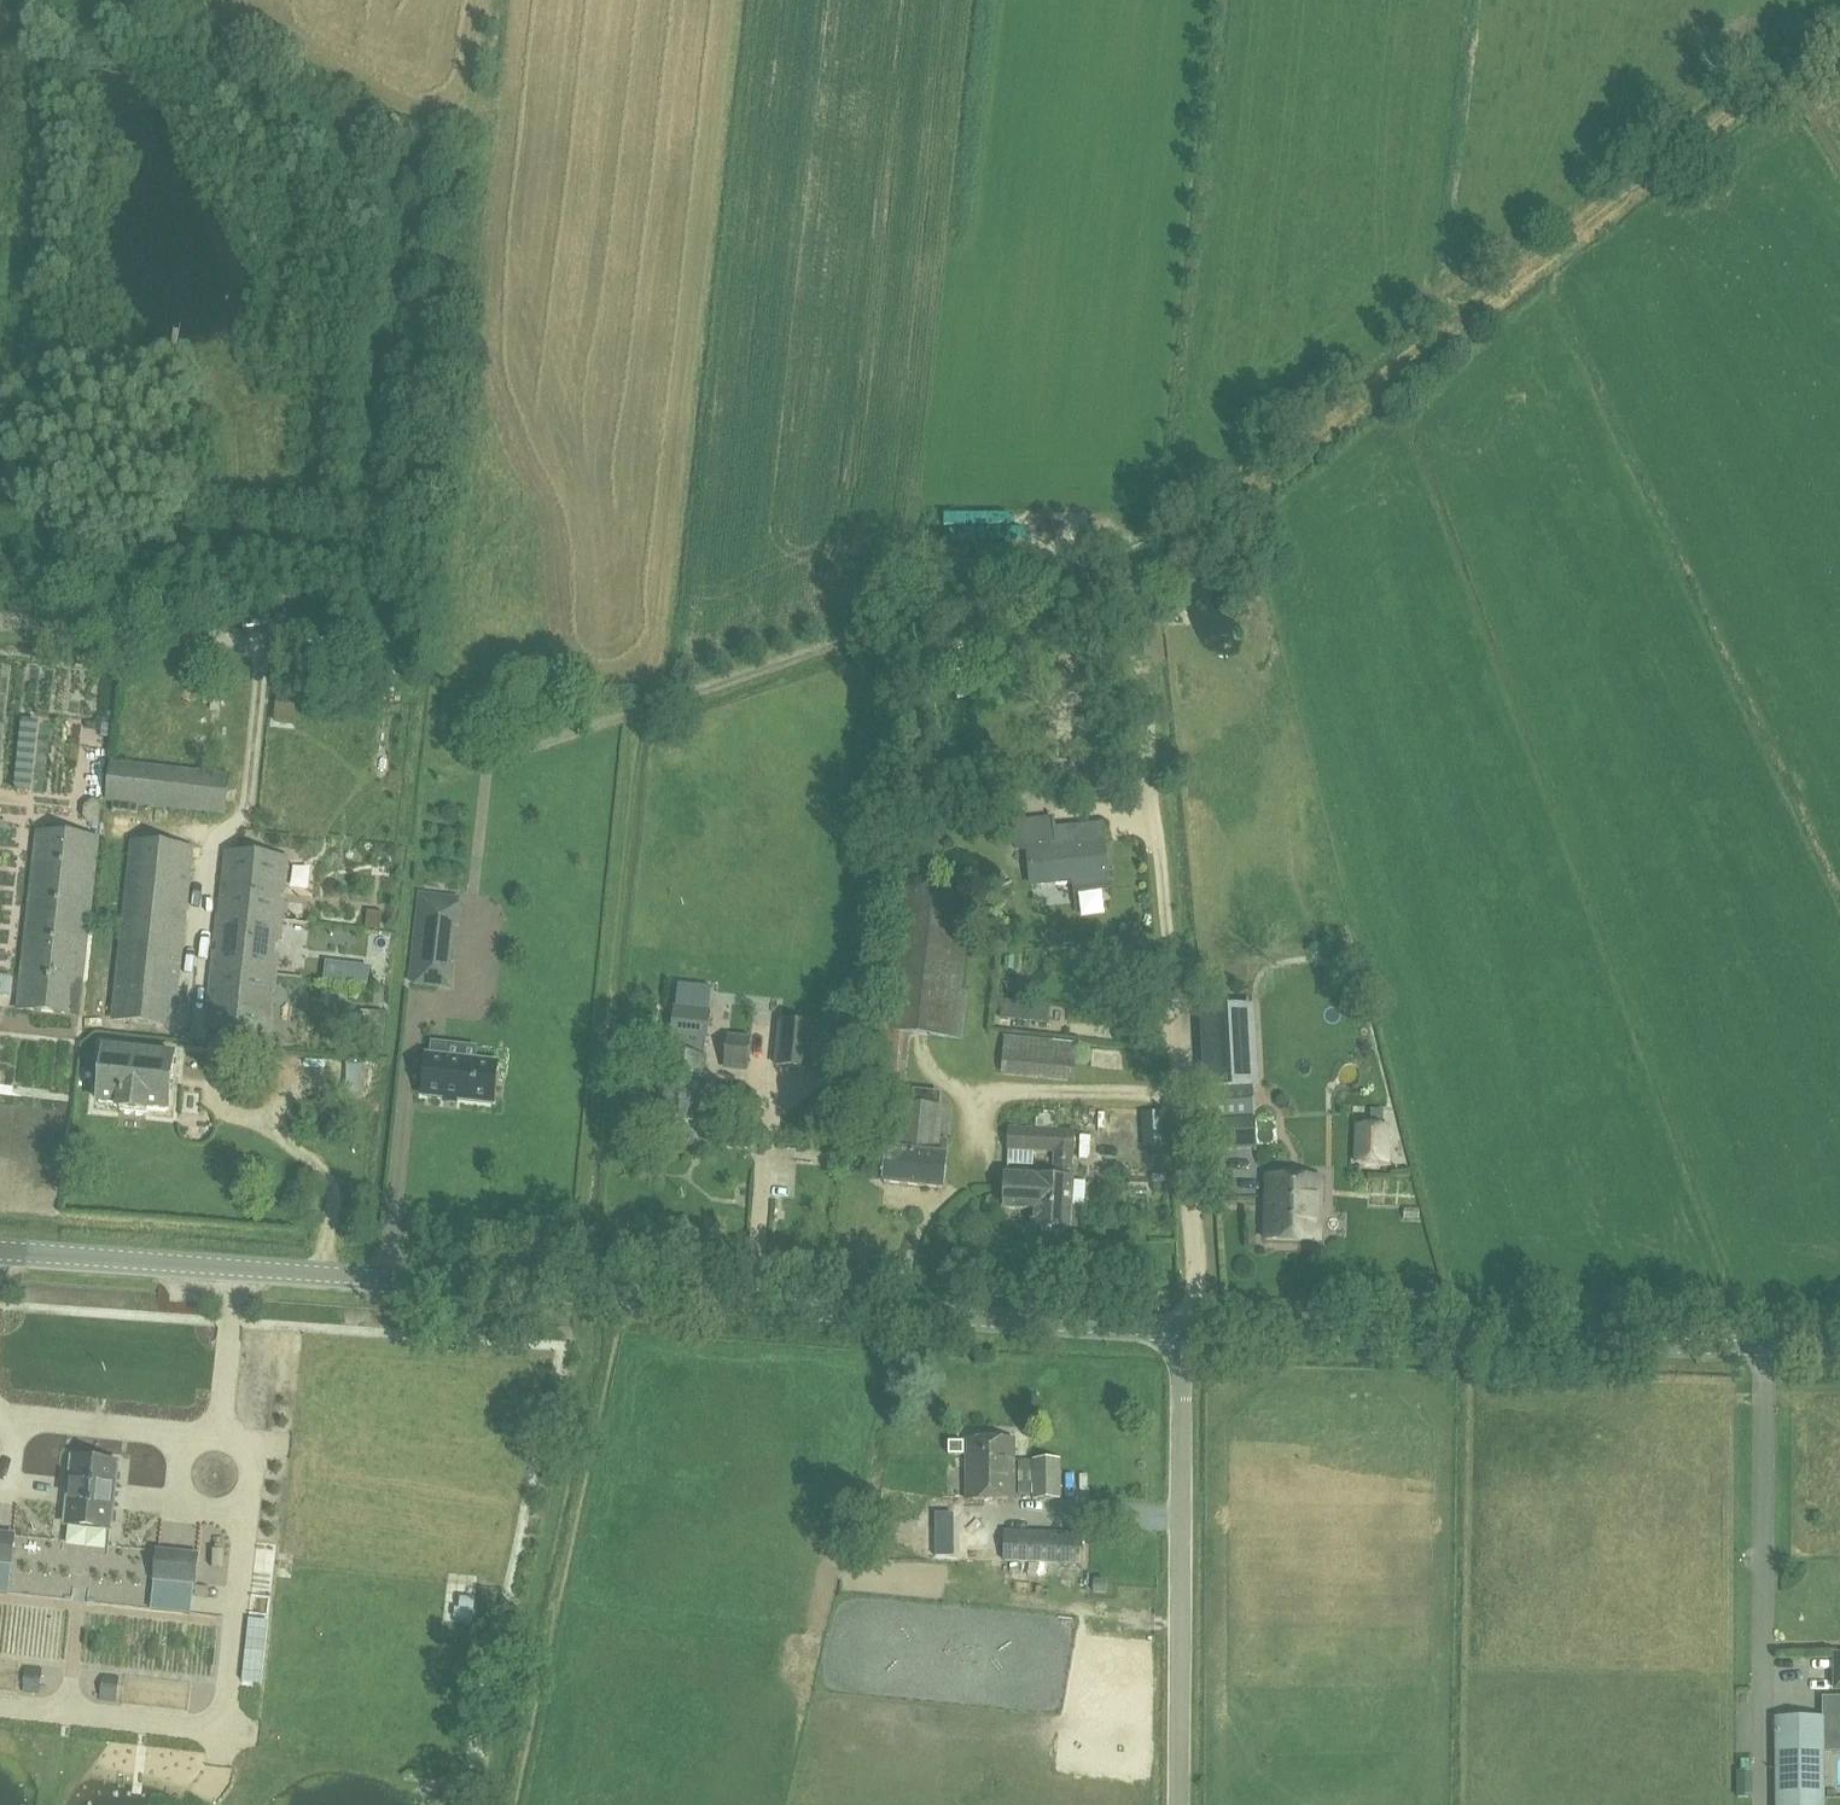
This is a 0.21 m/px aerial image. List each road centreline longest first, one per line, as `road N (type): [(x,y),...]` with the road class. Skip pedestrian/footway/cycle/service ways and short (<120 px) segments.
road 1 (track): [(1197,1329),(1137,538),(971,521),(941,616),(654,703)]
road 2 (tertiary): [(1181,1329),(0,1250)]
road 3 (tertiary): [(1839,1350),(1181,1329)]
road 4 (unclassified): [(1179,1804),(1181,1329)]

